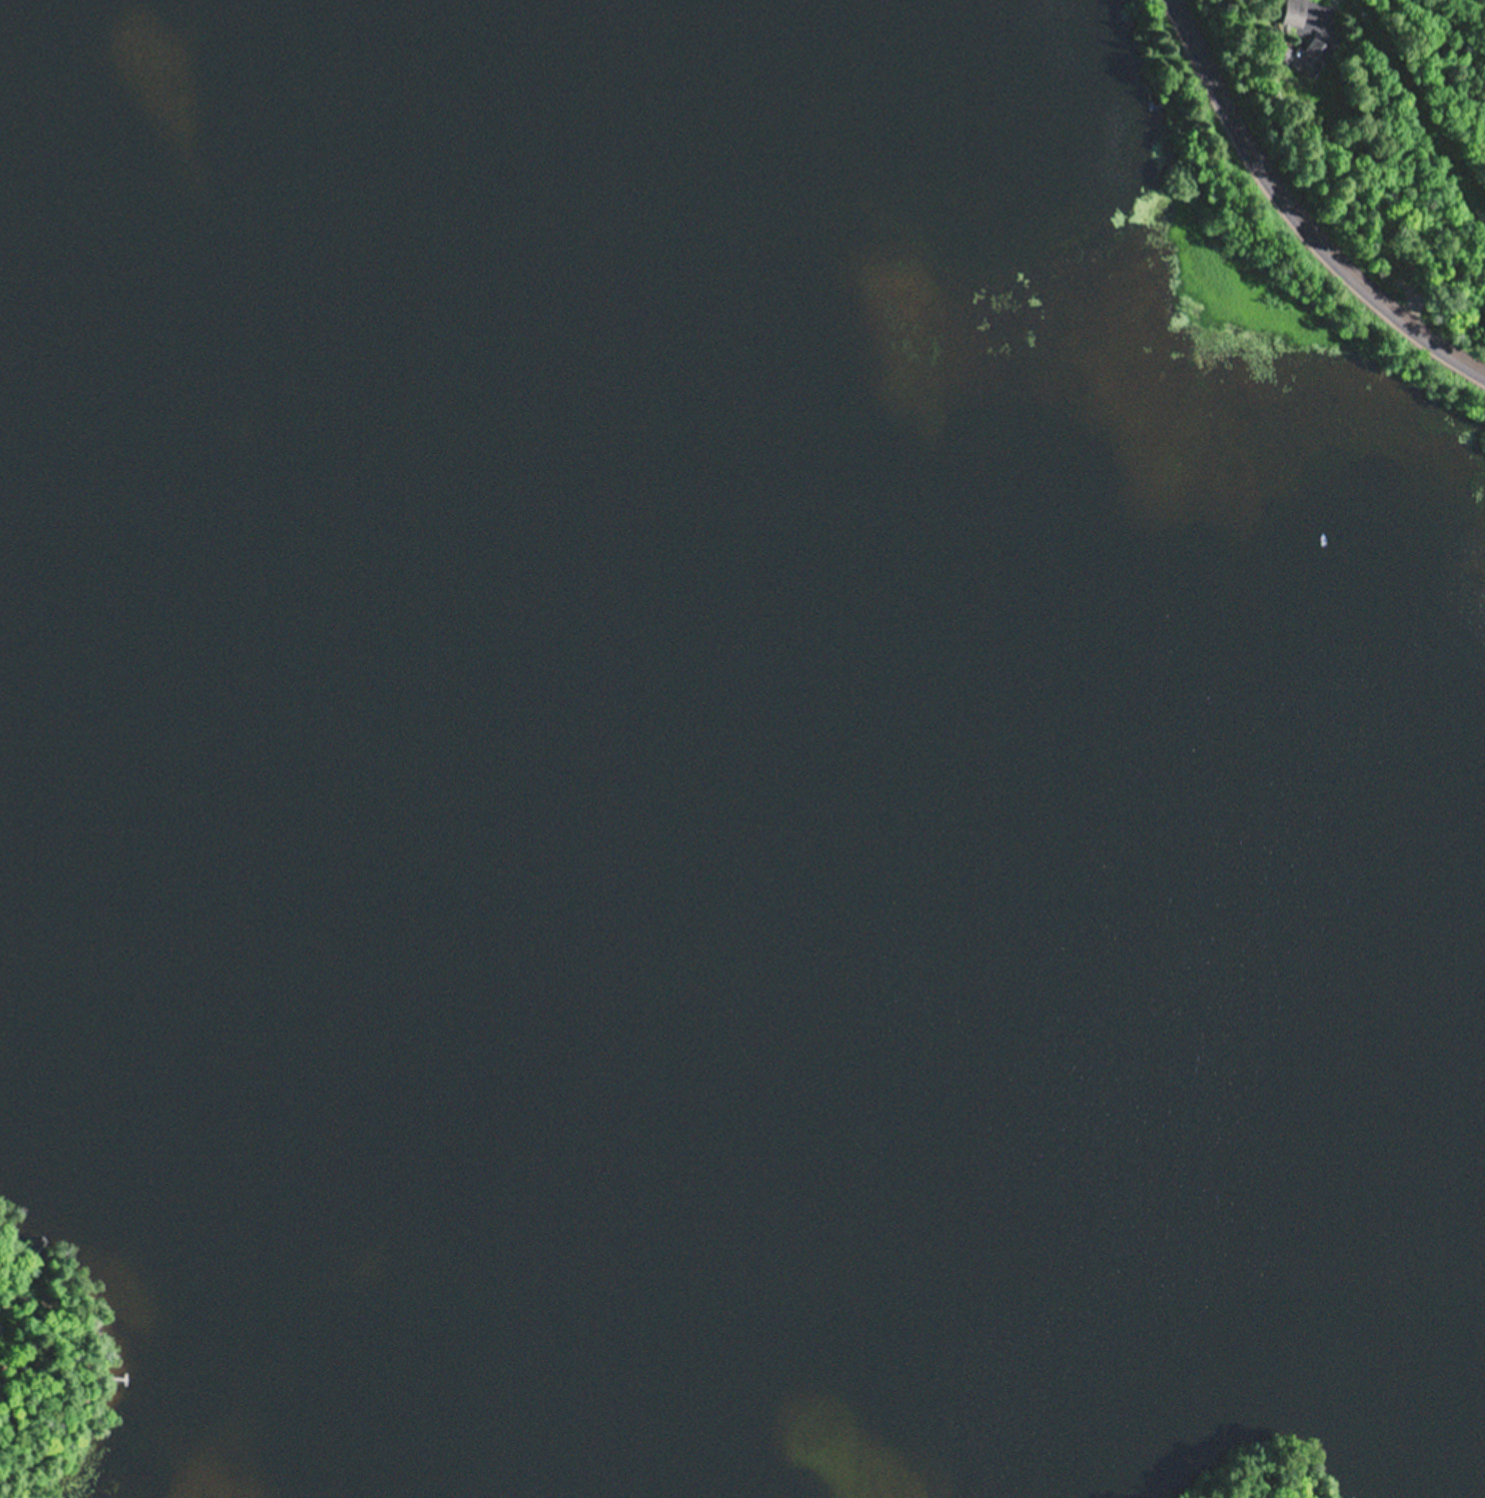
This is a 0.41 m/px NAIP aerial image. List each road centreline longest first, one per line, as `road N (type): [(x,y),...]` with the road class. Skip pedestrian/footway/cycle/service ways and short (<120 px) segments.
road 1 (secondary): [(1175,0),(1287,194),(1406,313),(1484,363)]

